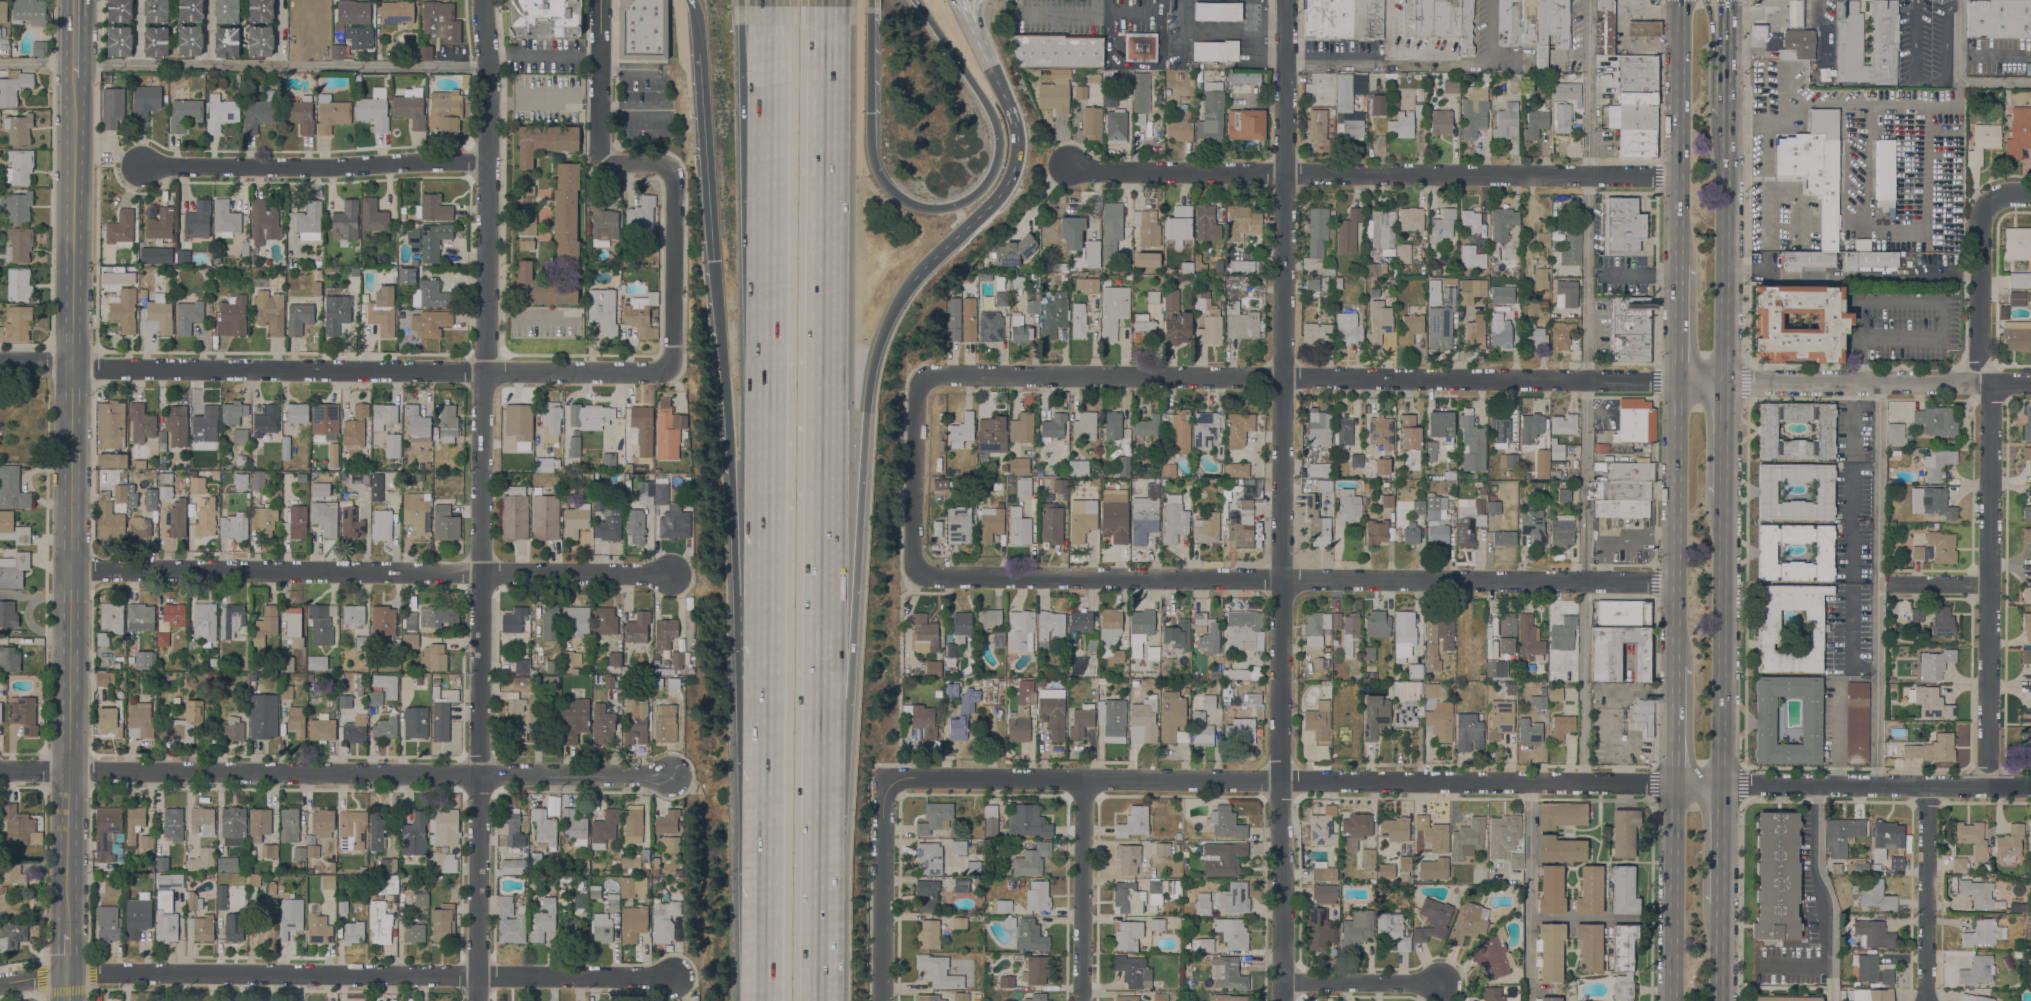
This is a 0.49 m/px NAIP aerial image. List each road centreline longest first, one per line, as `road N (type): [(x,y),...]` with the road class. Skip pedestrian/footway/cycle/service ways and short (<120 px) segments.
road 1 (residential): [(2030,384),(923,377)]
road 2 (residential): [(477,1000),(488,373),(484,0)]
road 3 (residential): [(1282,1000),(1285,0)]
road 4 (secondary): [(66,934),(75,76)]
road 5 (residential): [(1673,783),(896,776),(888,782)]
road 6 (residential): [(1674,583),(918,571)]
road 7 (motorway): [(813,698),(818,0)]
road 8 (residential): [(672,975),(66,972),(0,982)]
road 9 (residential): [(1678,176),(1066,169)]
road 10 (residential): [(671,775),(67,770)]
road 11 (residential): [(675,373),(72,370)]
road 12 (residential): [(669,576),(70,567)]
road 13 (motorway): [(779,0),(774,595)]
road 14 (motorway): [(916,0),(986,102),(999,137),(988,180),(969,199),(938,208),(902,199),(875,167),(871,0)]
road 15 (residential): [(1991,786),(1993,384)]
road 16 (tertiary): [(2030,786),(1673,783)]
road 17 (residential): [(485,165),(145,167)]
road 18 (motorway): [(774,679),(771,1000)]
road 19 (motorway): [(811,1000),(813,698)]
road 20 (motorway): [(813,698),(866,411)]
road 21 (primary): [(1721,783),(1724,495)]
road 22 (primary): [(1677,381),(1675,665)]
road 23 (primary): [(1681,0),(1679,268)]
road 24 (primary): [(1725,382),(1726,115)]
road 25 (motorway): [(915,281),(999,201),(1019,163),(1019,124),(992,66)]
road 26 (motorway): [(701,26),(717,261)]
road 27 (residential): [(1081,1000),(1083,779)]
road 28 (residential): [(882,1000),(888,782)]
road 29 (primary): [(1673,783),(1672,1000)]
road 30 (residential): [(1927,785),(1929,1000)]
road 31 (residential): [(675,373),(675,165)]
road 32 (motorway): [(717,261),(731,459)]
road 33 (residential): [(923,377),(912,557),(918,571)]
road 34 (residential): [(1980,383),(1981,225),(1988,203)]
road 35 (residential): [(600,163),(601,0)]
road 36 (residential): [(1282,983),(1443,985)]
road 37 (motorway): [(731,459),(774,595)]
road 38 (motorway): [(866,411),(879,345),(915,281)]
road 39 (primary): [(1721,903),(1721,783)]

